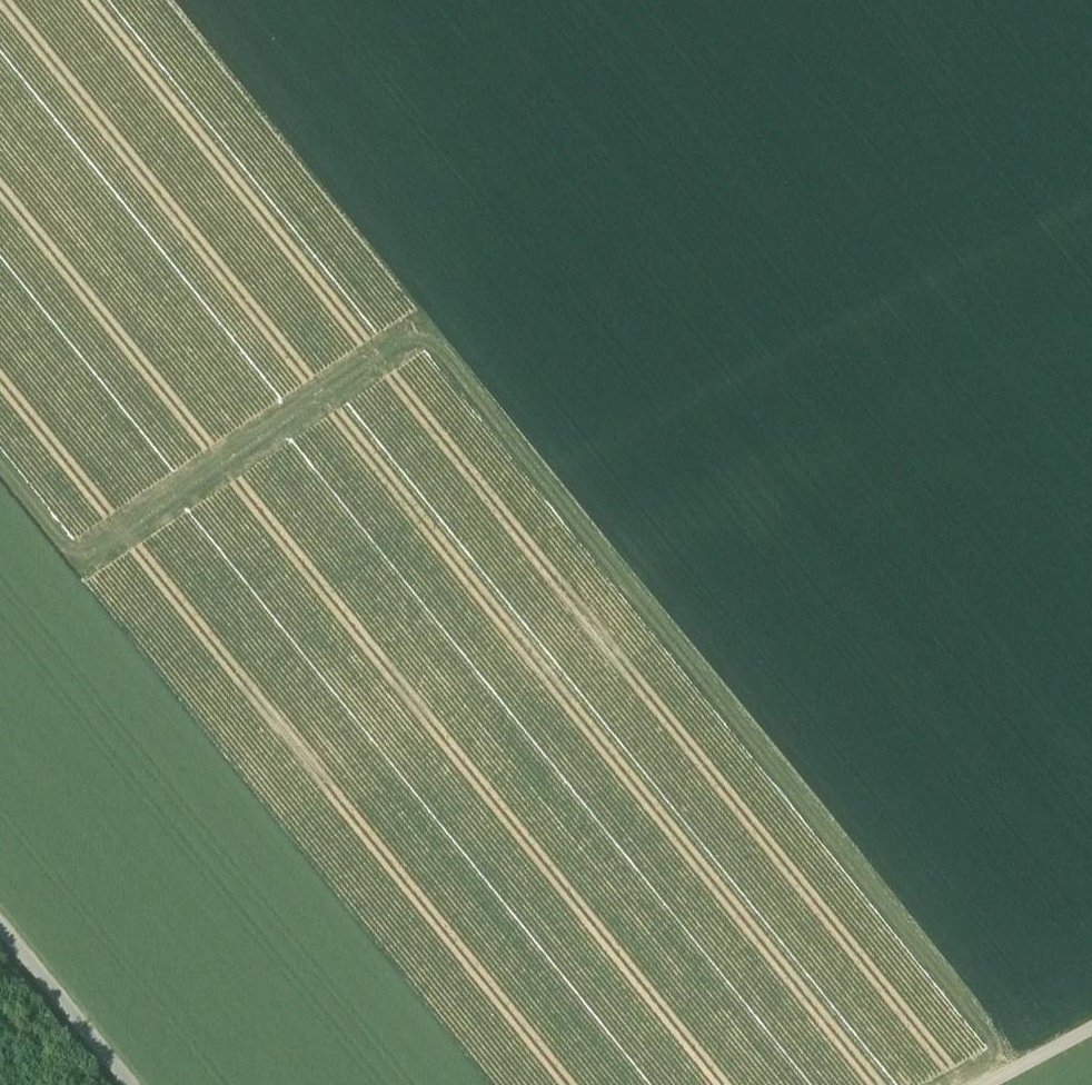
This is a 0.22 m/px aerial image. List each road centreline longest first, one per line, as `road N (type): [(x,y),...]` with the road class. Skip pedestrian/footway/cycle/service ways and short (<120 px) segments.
road 1 (track): [(0,918),(136,1084)]
road 2 (track): [(1091,1026),(980,1084)]

